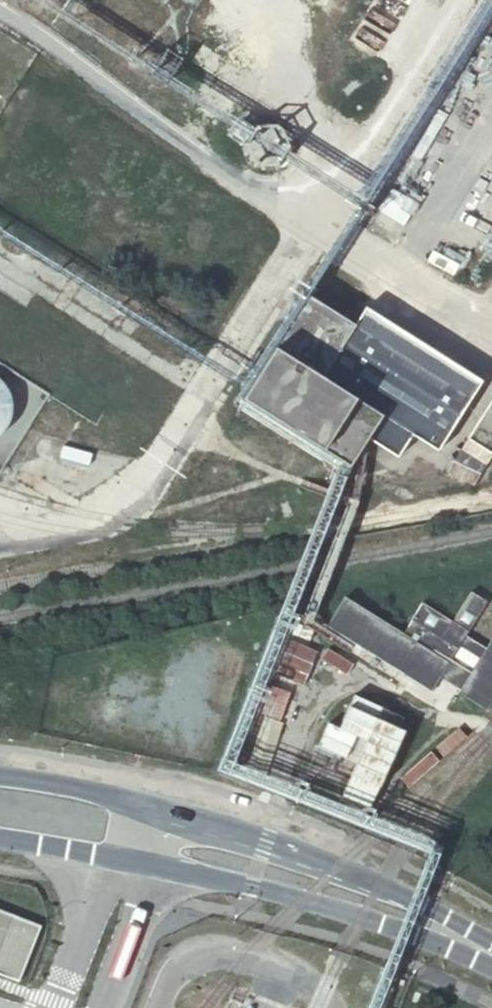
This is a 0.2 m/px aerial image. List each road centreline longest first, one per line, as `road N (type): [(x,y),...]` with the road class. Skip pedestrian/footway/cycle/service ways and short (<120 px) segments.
road 1 (secondary): [(145,808),(374,880),(443,913),(480,949)]
road 2 (secondary): [(480,949),(133,856)]
road 3 (secondary): [(0,776),(145,808)]
road 4 (secondary): [(133,856),(0,837)]

